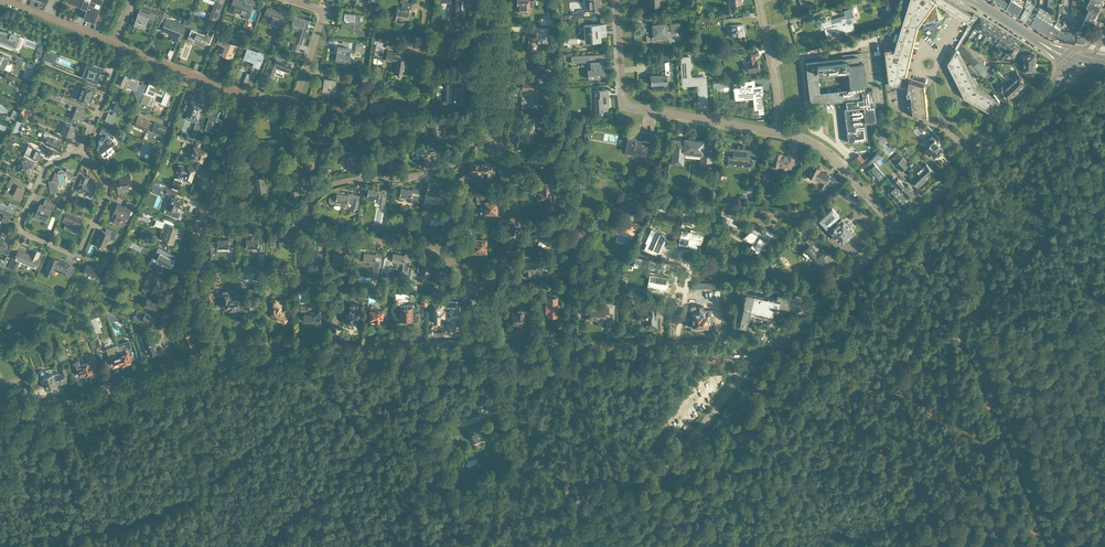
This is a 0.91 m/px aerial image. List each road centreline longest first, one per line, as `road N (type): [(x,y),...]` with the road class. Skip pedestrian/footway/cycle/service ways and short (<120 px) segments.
road 1 (tertiary): [(178,376),(228,360),(291,354),(467,355)]
road 2 (residential): [(82,150),(108,190),(82,250),(71,254),(25,234),(21,222),(45,168),(76,152)]
road 3 (tertiary): [(493,355),(762,353)]
road 4 (residential): [(775,132),(626,104),(617,0)]
road 5 (unclassified): [(601,546),(762,353)]
road 6 (tertiary): [(899,231),(1084,64)]
road 7 (residential): [(300,214),(343,183),(442,168),(488,132)]
road 8 (residential): [(300,214),(332,235),(432,245),(478,297)]
road 9 (tertiary): [(0,436),(178,376)]
road 10 (residential): [(478,297),(504,261),(517,219),(514,179),(504,148),(488,132)]
road 11 (tertiary): [(762,353),(899,231)]
road 12 (residential): [(247,97),(296,100),(324,17),(293,0)]
road 13 (residential): [(178,376),(166,332),(206,214)]
road 14 (residential): [(899,231),(838,164),(775,132)]
road 15 (residential): [(364,91),(406,98),(419,90),(427,0)]
road 16 (residential): [(775,132),(778,91),(759,0)]
road 17 (residential): [(247,97),(123,48)]
road 18 (residential): [(488,132),(492,0)]
road 19 (tertiary): [(974,0),(1084,64)]
road 20 (residential): [(206,214),(247,97)]
road 21 (residential): [(114,42),(1,0)]

